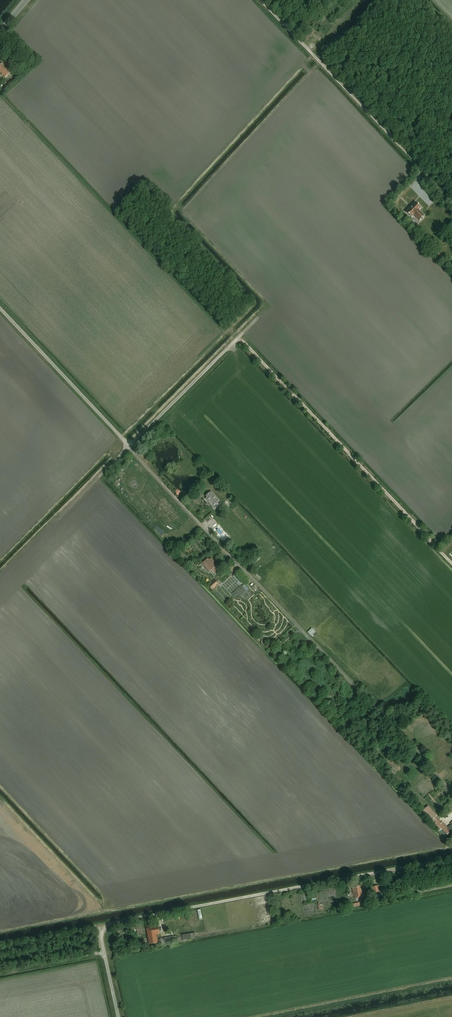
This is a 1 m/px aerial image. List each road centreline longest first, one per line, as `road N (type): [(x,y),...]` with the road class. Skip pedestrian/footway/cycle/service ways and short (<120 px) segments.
road 1 (unclassified): [(440,777),(129,447)]
road 2 (unclassified): [(239,337),(451,563)]
road 3 (track): [(99,927),(391,869)]
road 4 (unclassified): [(410,158),(258,0)]
road 5 (unclassified): [(129,447),(0,309)]
road 6 (unclassified): [(129,447),(239,337)]

